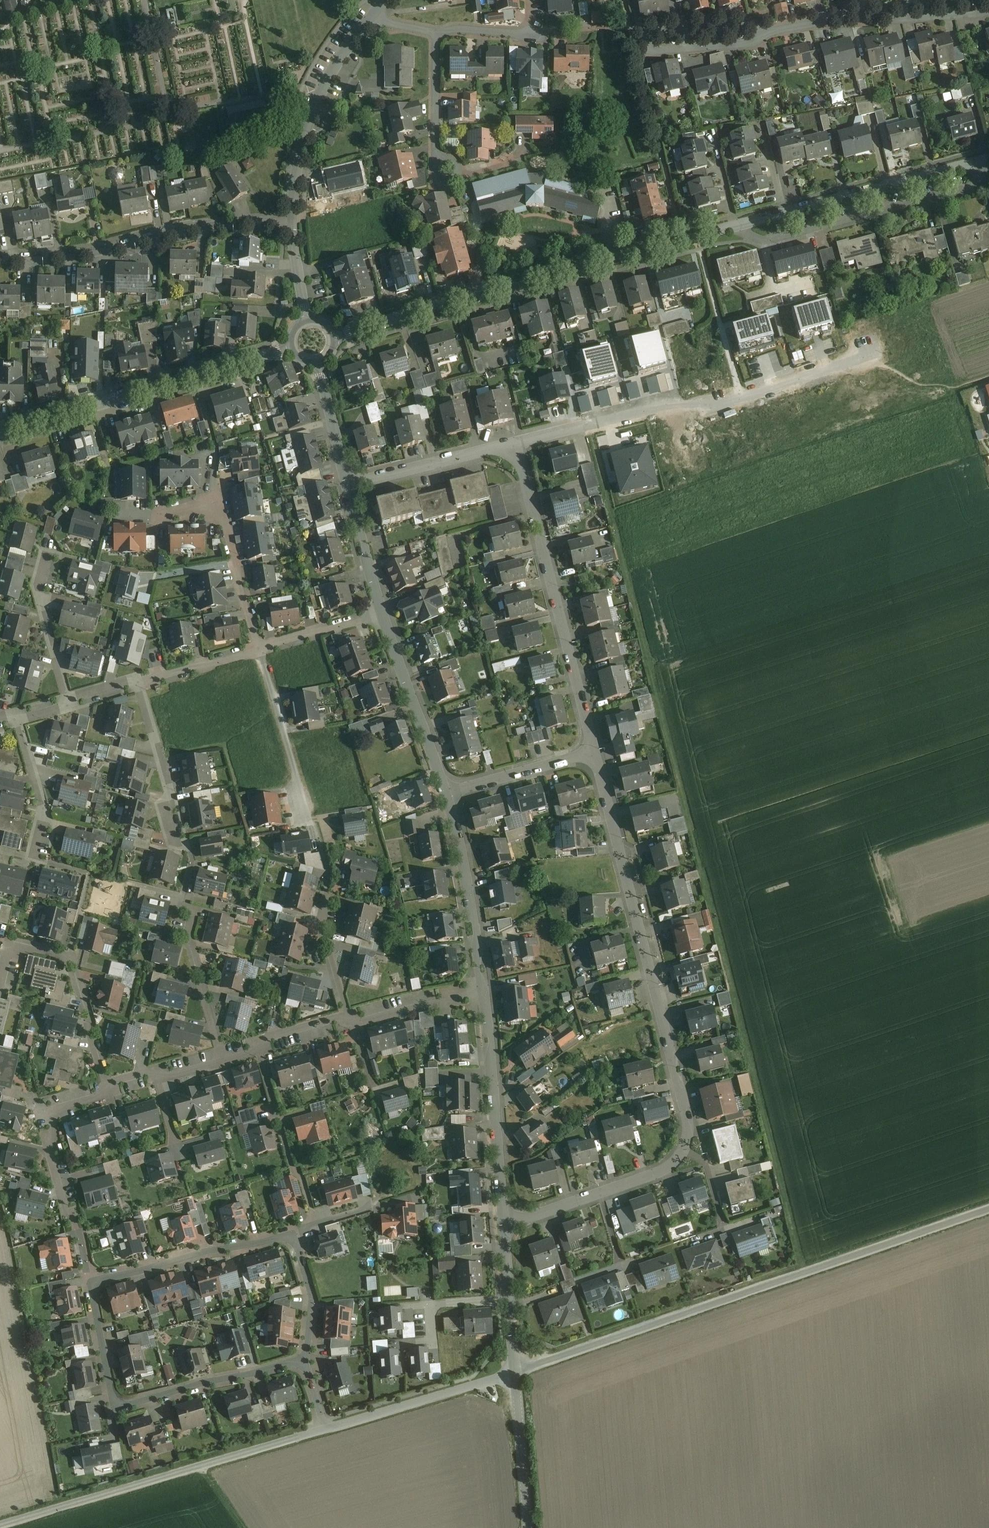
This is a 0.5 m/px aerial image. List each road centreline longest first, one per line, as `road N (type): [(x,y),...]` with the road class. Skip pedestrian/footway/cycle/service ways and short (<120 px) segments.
road 1 (tertiary): [(336,333),(988,159)]
road 2 (residential): [(593,752),(690,1146),(661,1170),(503,1226)]
road 3 (unclassified): [(988,1209),(513,1373)]
road 4 (residential): [(515,444),(661,406),(721,404),(871,354)]
road 5 (residential): [(307,1362),(310,1299),(291,1233),(90,1279)]
road 6 (unclassified): [(0,1524),(323,1428)]
road 7 (residential): [(90,1279),(118,1405),(307,1362)]
road 8 (residential): [(515,444),(593,752)]
road 9 (tertiary): [(0,432),(287,349)]
road 10 (residential): [(291,220),(0,259)]
road 11 (residential): [(483,992),(503,1226)]
road 12 (residential): [(107,1088),(69,958),(16,947),(3,988)]
road 13 (residential): [(291,220),(314,107),(373,15)]
road 14 (residential): [(436,29),(435,151),(444,173),(513,162)]
road 15 (residential): [(775,32),(854,18),(988,10)]
road 16 (residential): [(259,650),(210,504),(156,515)]
road 17 (residential): [(445,794),(483,992)]
road 18 (unclassified): [(323,1428),(513,1373)]
road 19 (residential): [(382,614),(445,794)]
road 20 (residential): [(107,1088),(61,1101),(46,1118),(76,1229)]
road 21 (residential): [(259,650),(307,818)]
road 22 (residential): [(349,486),(515,444)]
road 23 (residential): [(67,702),(39,594),(51,549)]
road 24 (unclassified): [(526,1527),(513,1373)]
road 25 (residential): [(593,752),(445,794)]
road 26 (residential): [(775,32),(750,44),(649,51),(645,29)]
road 27 (residential): [(503,1226),(513,1373)]
road 28 (residential): [(219,1056),(188,936),(190,913)]
road 29 (residential): [(17,717),(42,808),(33,859)]
road 30 (residential): [(139,682),(178,820)]
road 31 (residential): [(483,992),(353,1019)]
road 32 (residential): [(349,486),(382,614)]
road 33 (residential): [(645,29),(742,21),(775,32)]
road 34 (residential): [(382,614),(259,650)]
road 35 (residential): [(320,365),(349,486)]
road 36 (residential): [(259,650),(139,682)]

